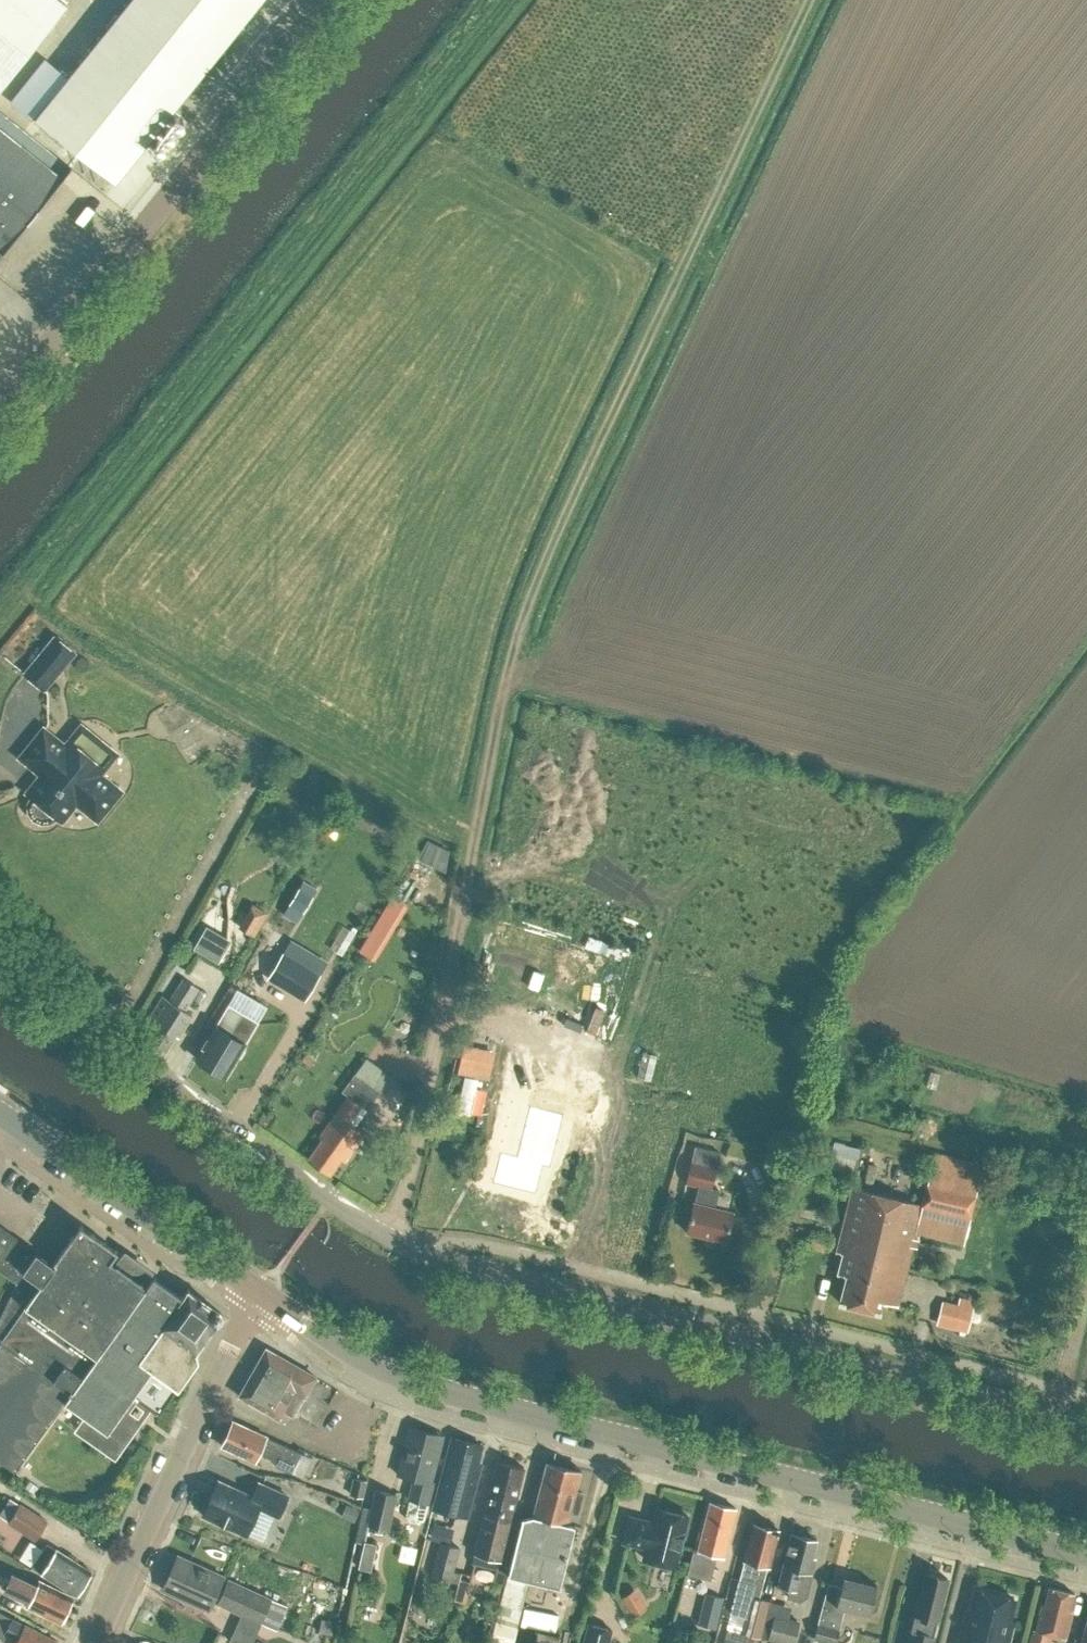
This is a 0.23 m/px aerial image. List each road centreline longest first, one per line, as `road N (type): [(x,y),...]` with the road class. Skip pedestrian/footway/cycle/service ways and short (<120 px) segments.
road 1 (track): [(388,1233),(419,1139),(520,628),(812,0)]
road 2 (unclassified): [(1086,1418),(407,1246),(133,1054),(0,933)]
road 3 (secondary): [(1086,1551),(405,1377),(263,1293)]
road 4 (unclassified): [(0,402),(322,0)]
road 5 (unclassified): [(95,1642),(263,1293)]
road 6 (secondary): [(263,1293),(0,1115)]

